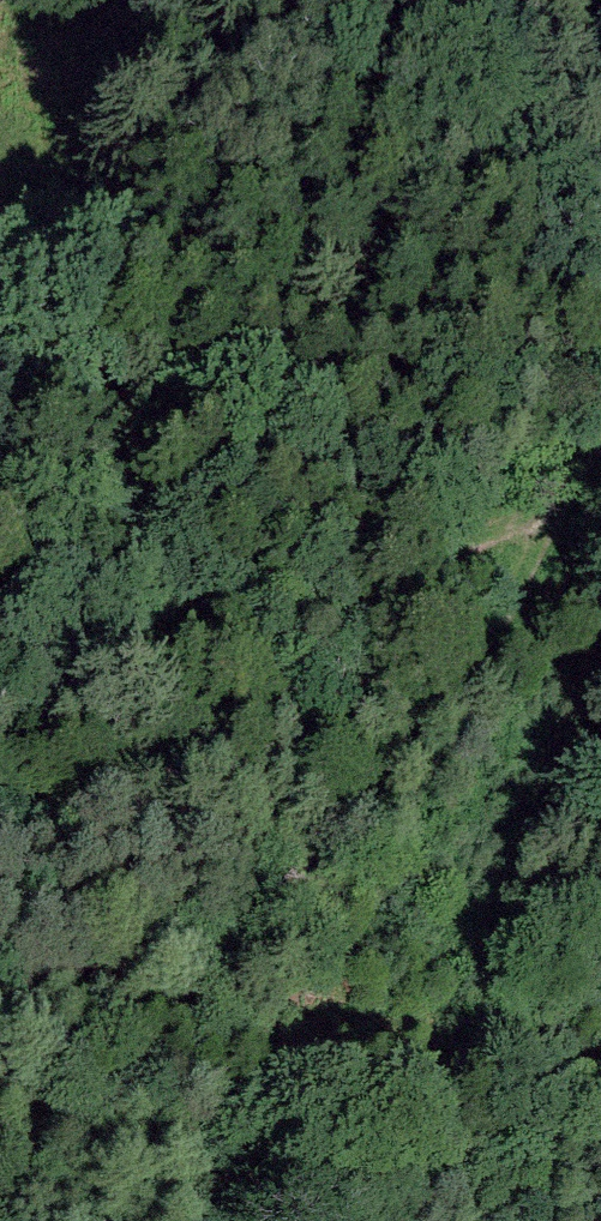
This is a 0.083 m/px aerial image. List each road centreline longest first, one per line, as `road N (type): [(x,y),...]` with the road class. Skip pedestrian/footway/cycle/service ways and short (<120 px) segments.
road 1 (track): [(0,1002),(110,967),(285,882),(415,748),(576,491),(600,413)]
road 2 (track): [(0,823),(242,733),(576,491)]
road 3 (track): [(600,272),(485,78),(457,0)]

